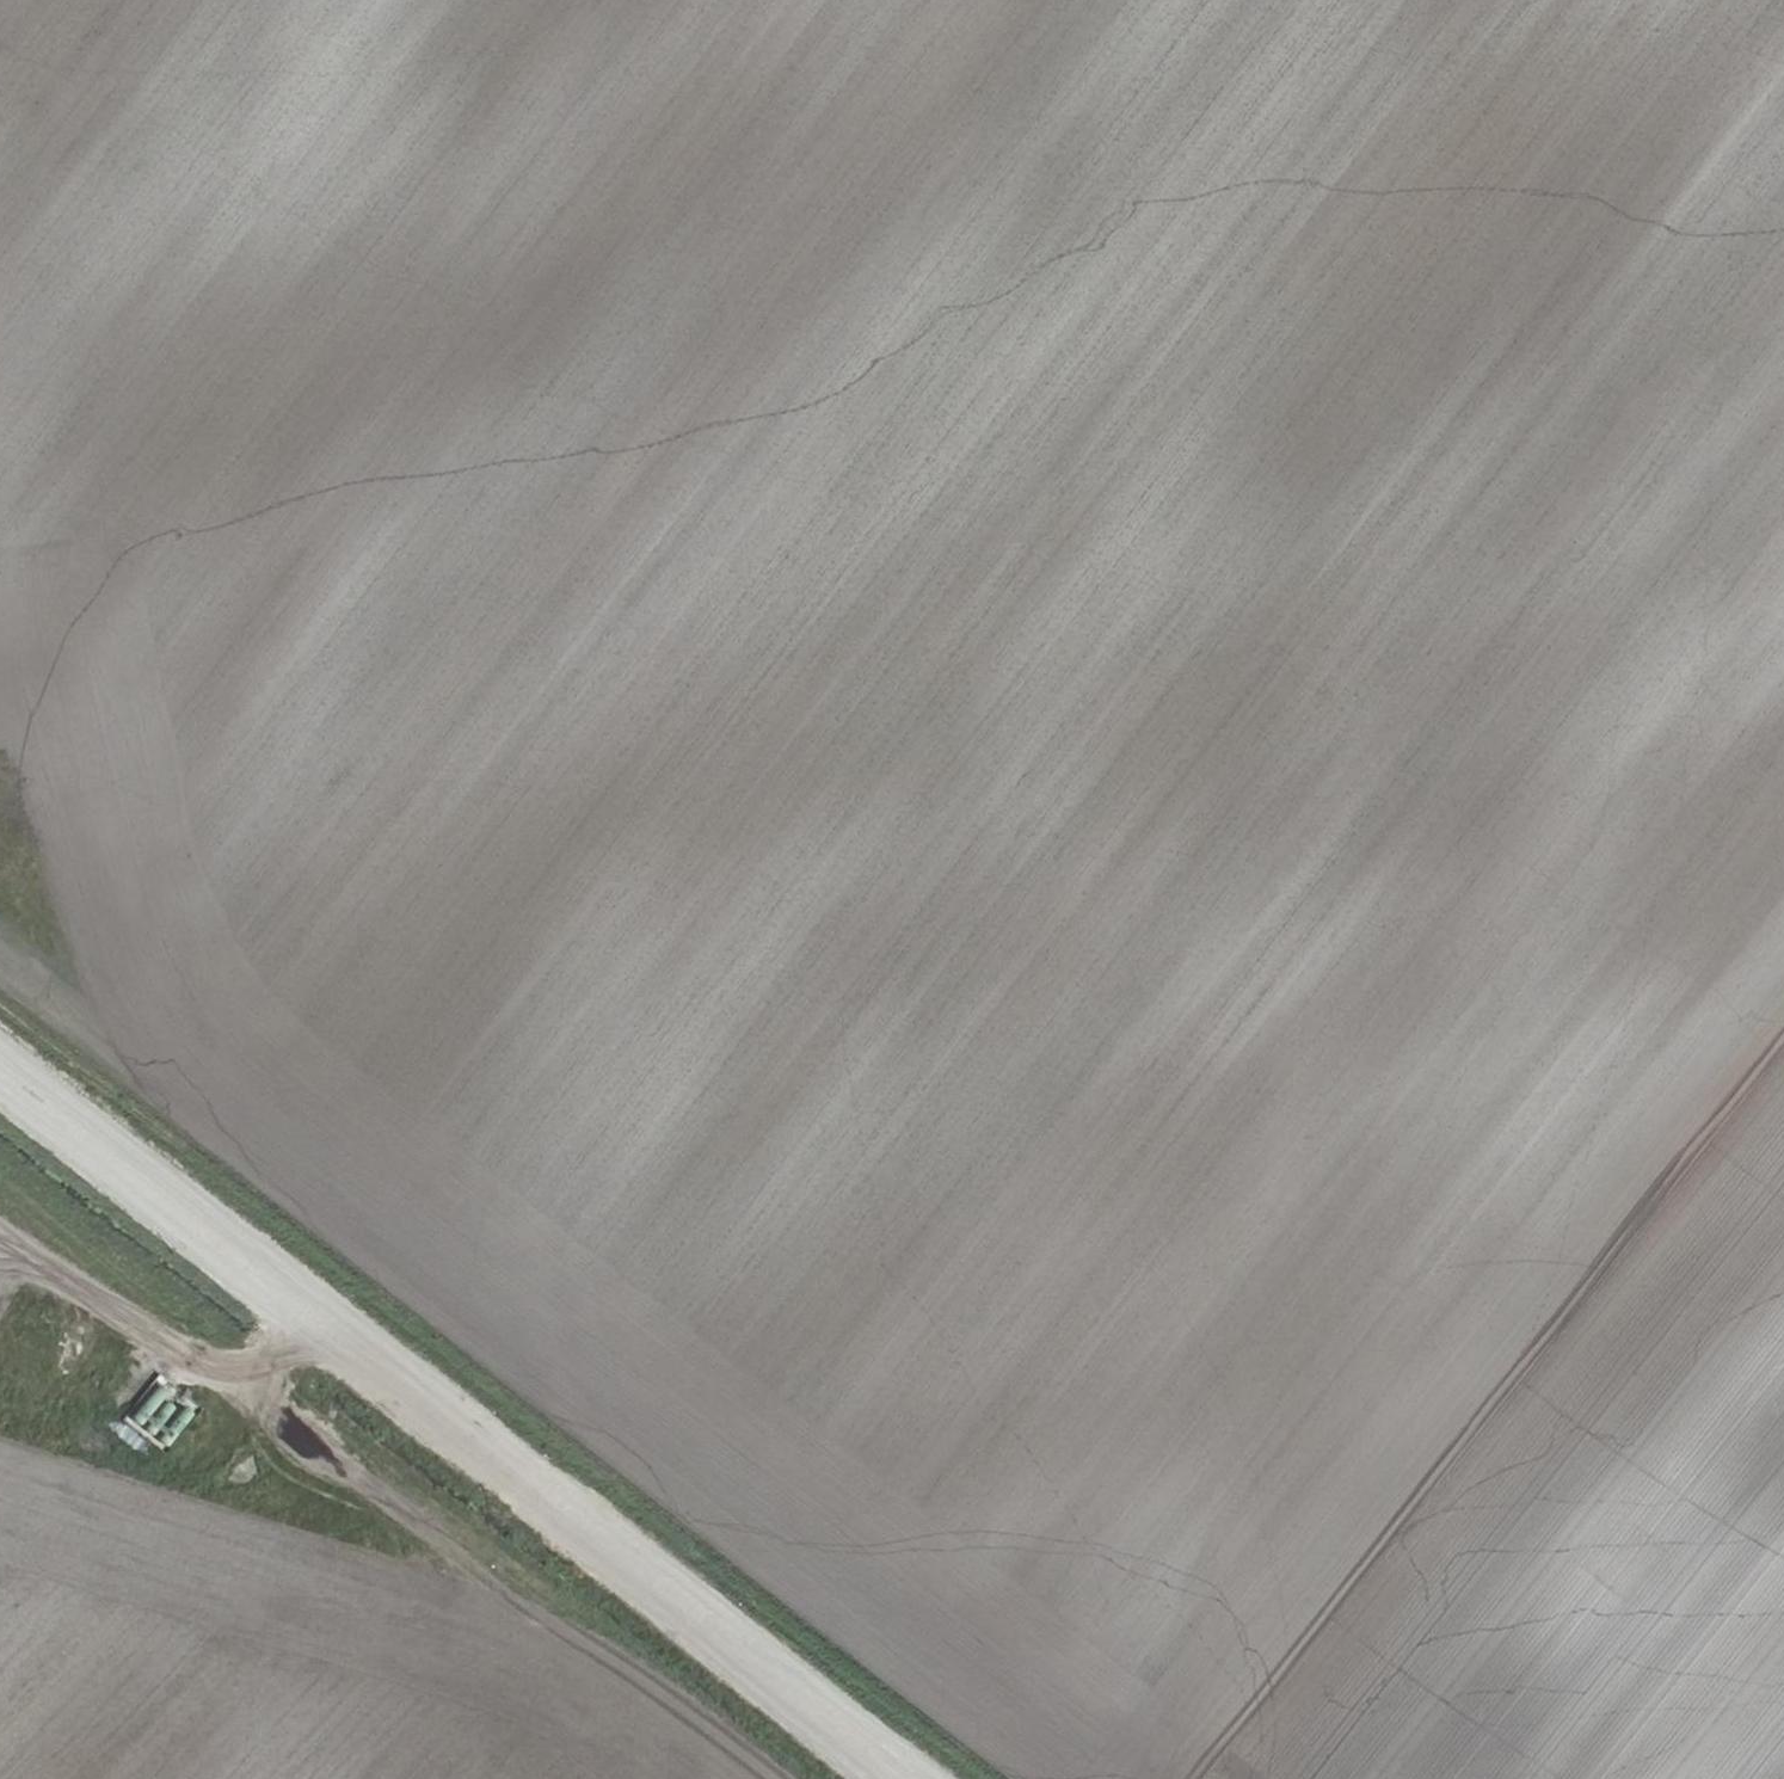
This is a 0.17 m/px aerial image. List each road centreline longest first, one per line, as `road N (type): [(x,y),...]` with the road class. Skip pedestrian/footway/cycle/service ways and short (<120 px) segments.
road 1 (track): [(902,1778),(0,1068)]

